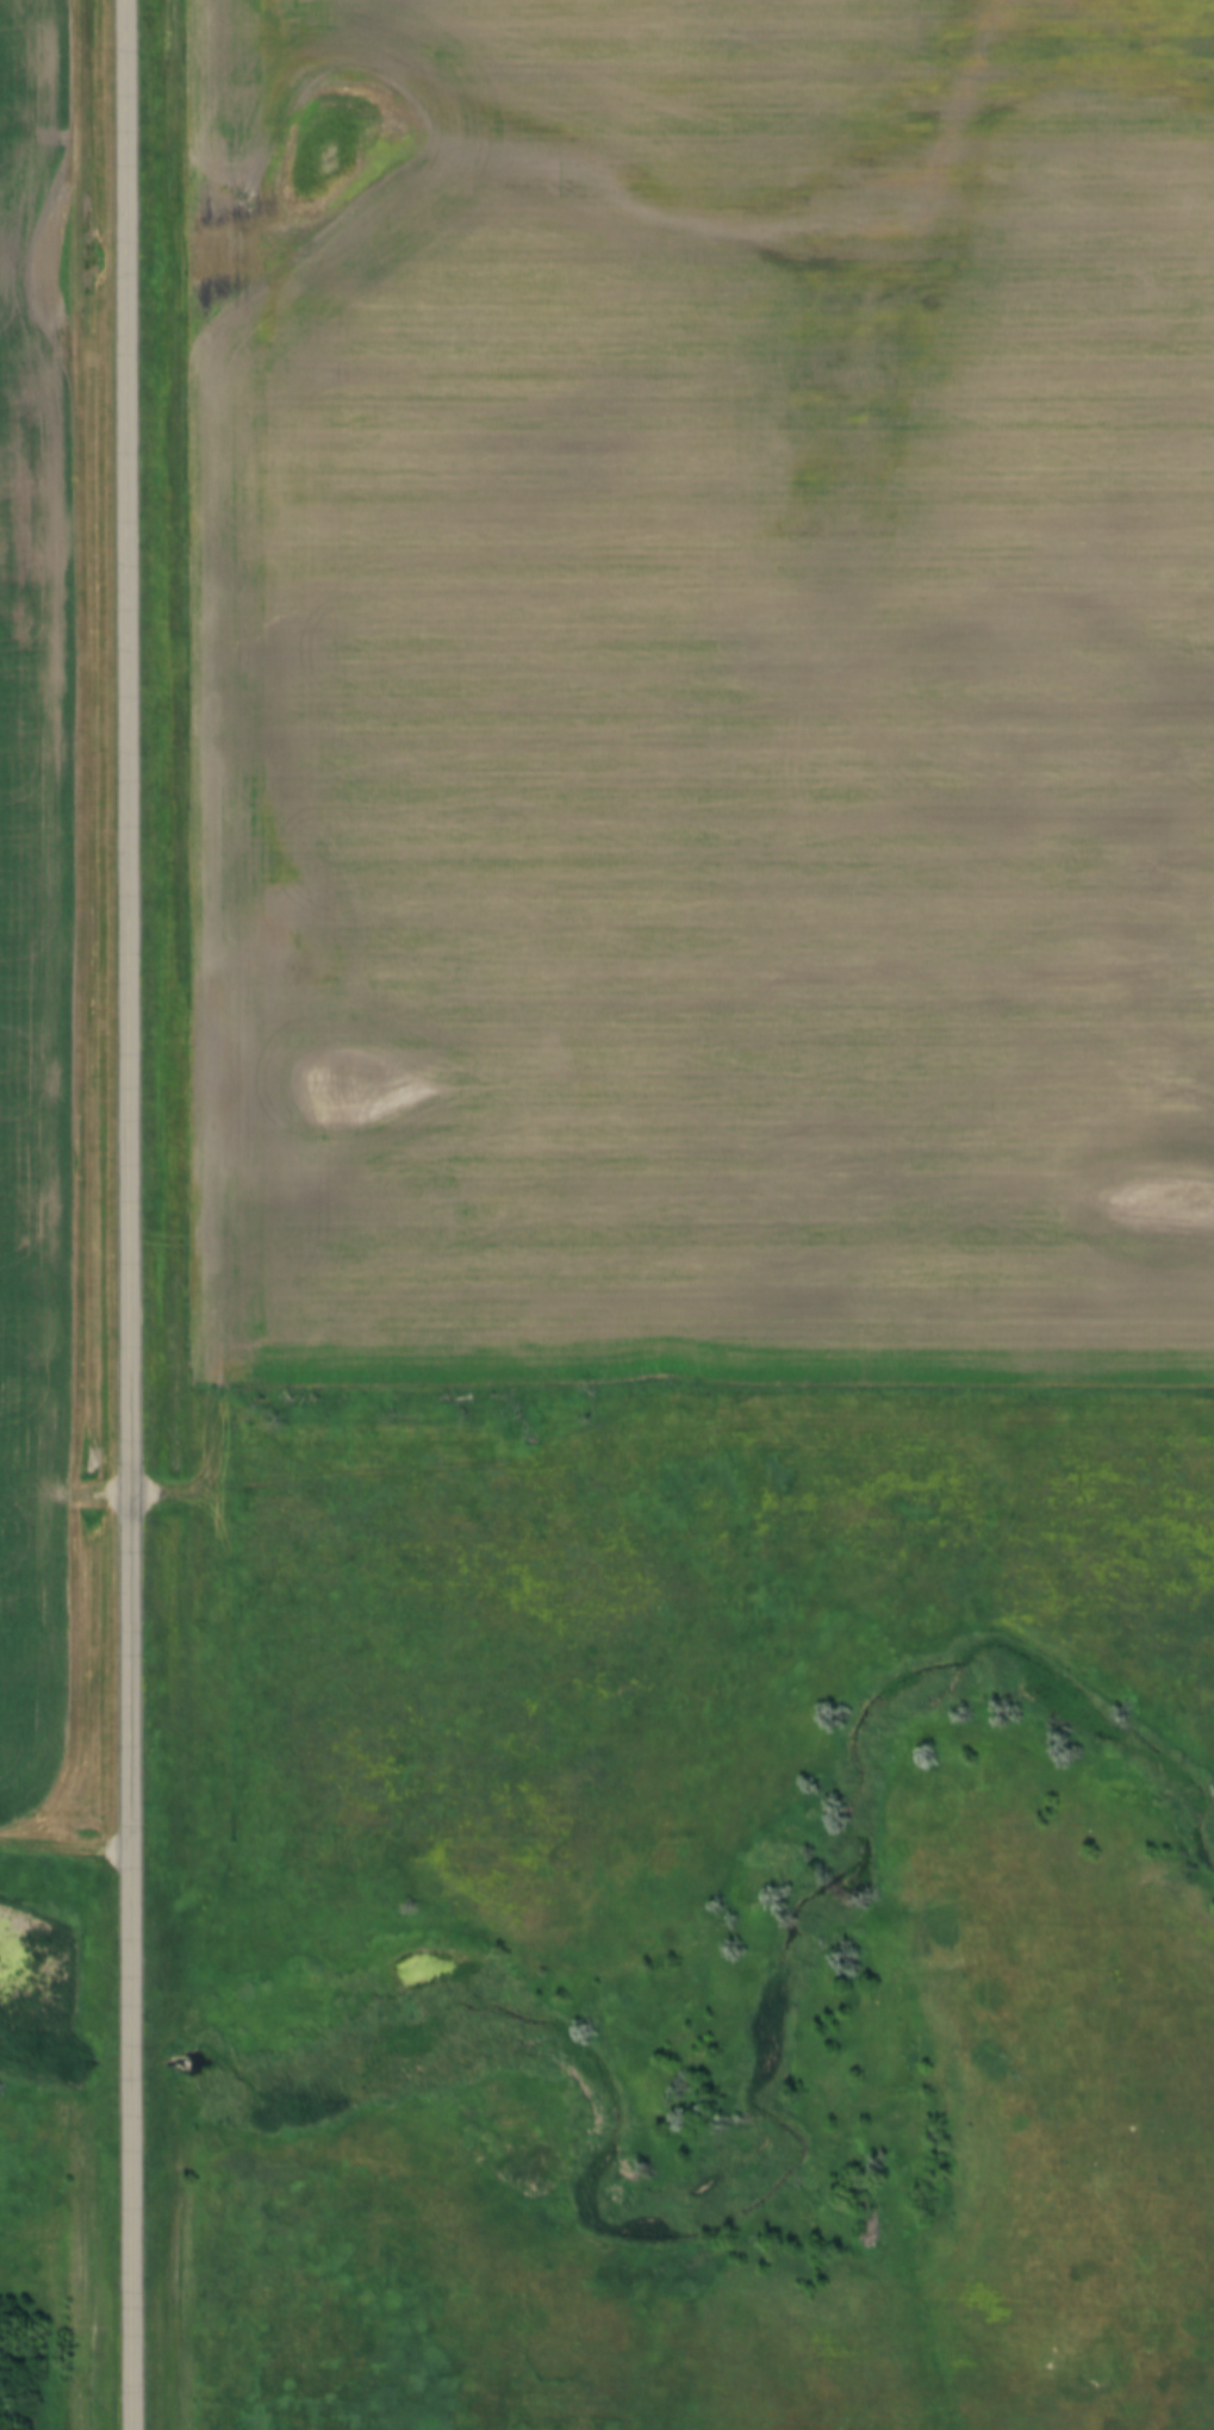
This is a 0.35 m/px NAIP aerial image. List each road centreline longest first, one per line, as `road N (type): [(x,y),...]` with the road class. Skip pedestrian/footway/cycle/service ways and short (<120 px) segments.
road 1 (tertiary): [(135,2429),(129,0)]
road 2 (track): [(135,1853),(0,1845)]

